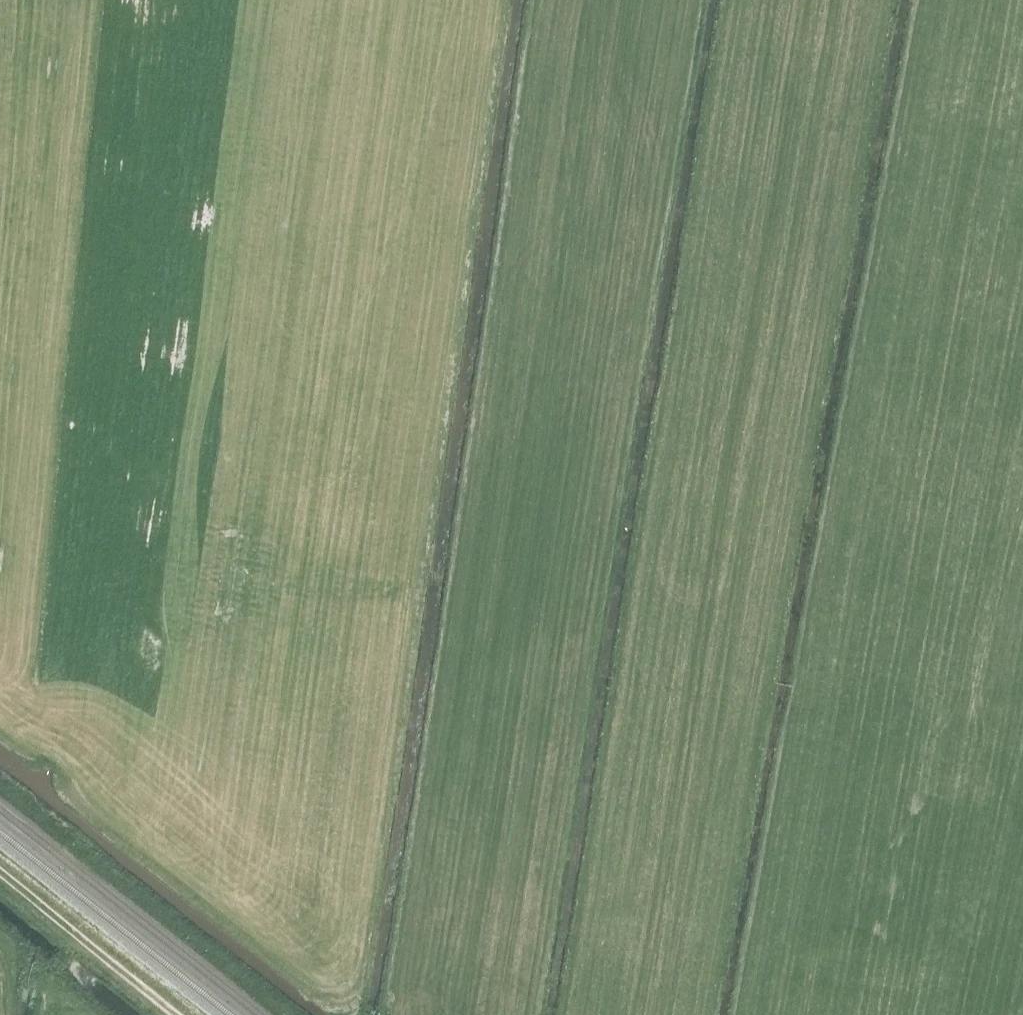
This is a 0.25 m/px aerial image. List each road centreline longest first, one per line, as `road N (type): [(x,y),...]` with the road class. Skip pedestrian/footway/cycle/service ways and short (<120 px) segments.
road 1 (track): [(0,873),(177,1014)]

